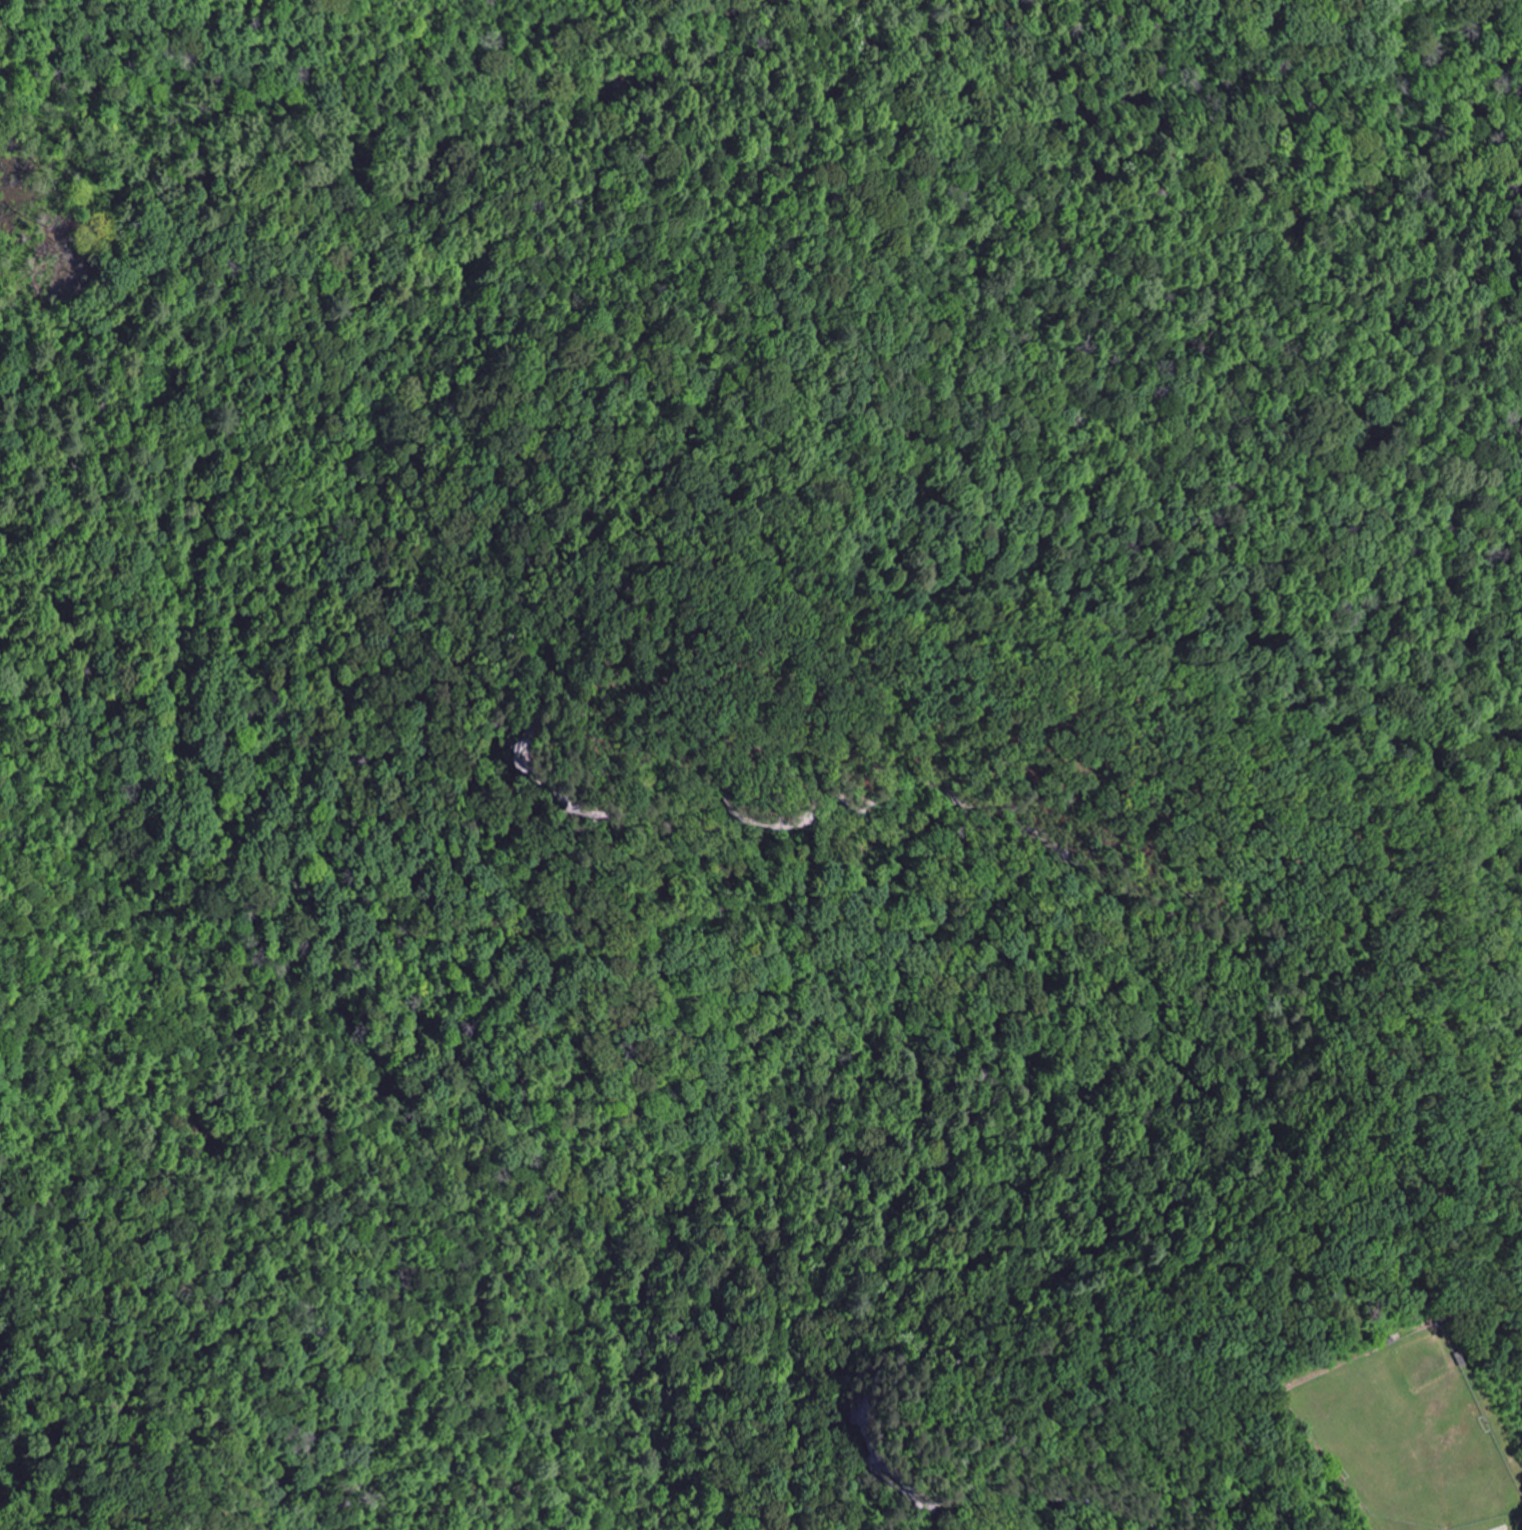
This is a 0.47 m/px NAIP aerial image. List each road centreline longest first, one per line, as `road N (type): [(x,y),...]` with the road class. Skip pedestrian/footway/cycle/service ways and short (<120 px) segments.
road 1 (track): [(1521,1330),(1395,938),(1353,849),(1246,783),(1043,706),(876,684),(678,687),(550,739)]
road 2 (track): [(0,986),(13,1016),(116,1157),(342,1275),(439,1361),(521,1529)]

